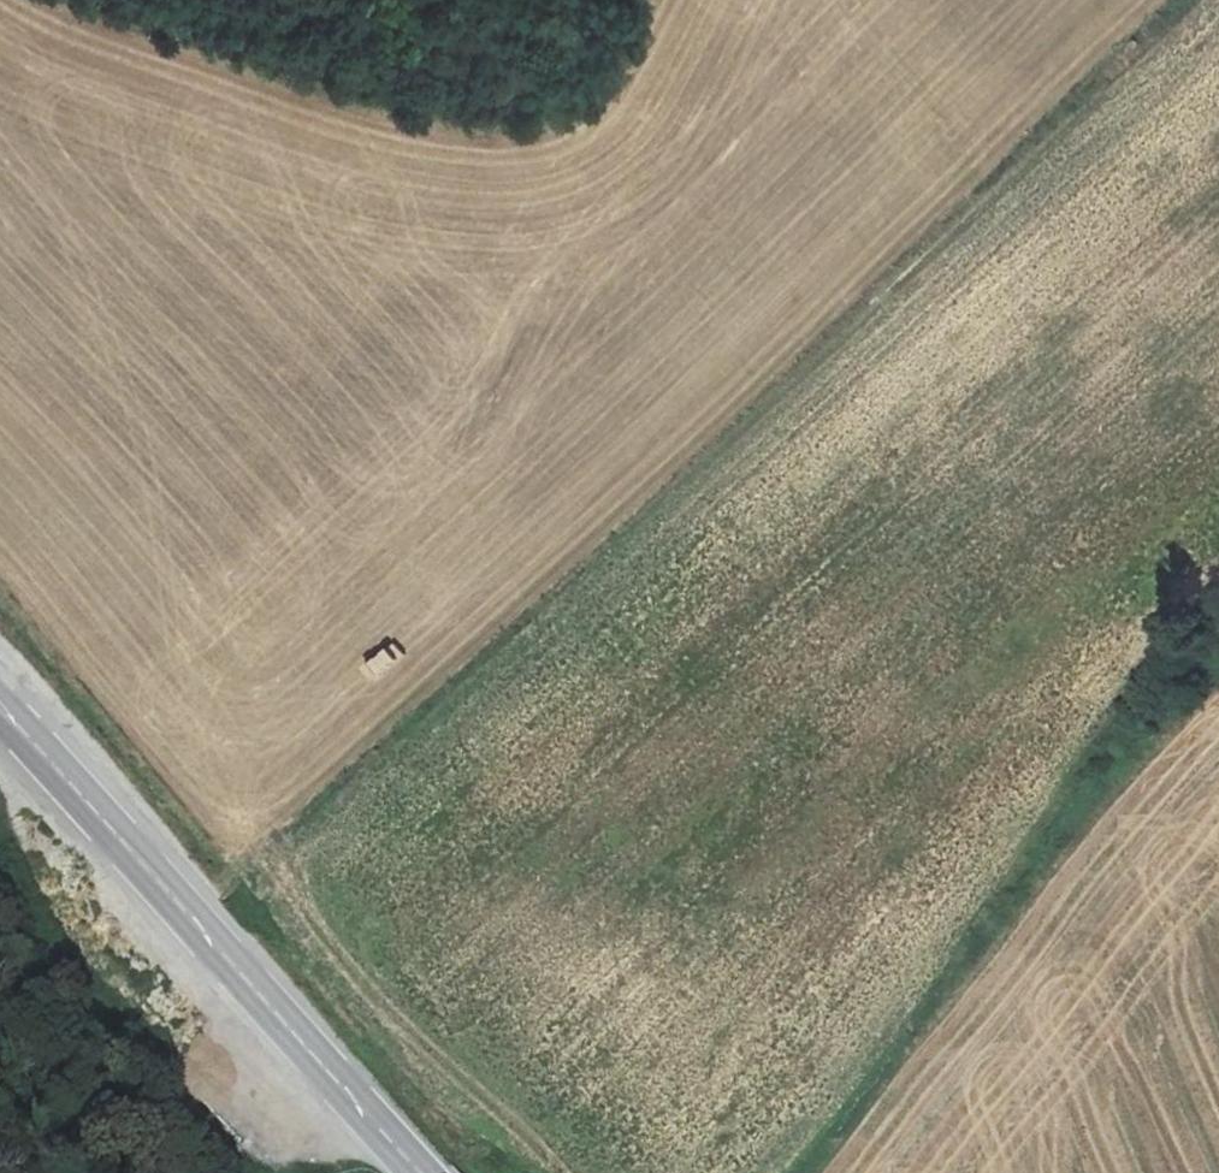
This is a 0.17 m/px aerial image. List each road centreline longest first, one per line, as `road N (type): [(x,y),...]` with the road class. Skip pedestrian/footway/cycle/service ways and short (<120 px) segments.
road 1 (primary): [(417,1172),(204,918),(0,705)]

